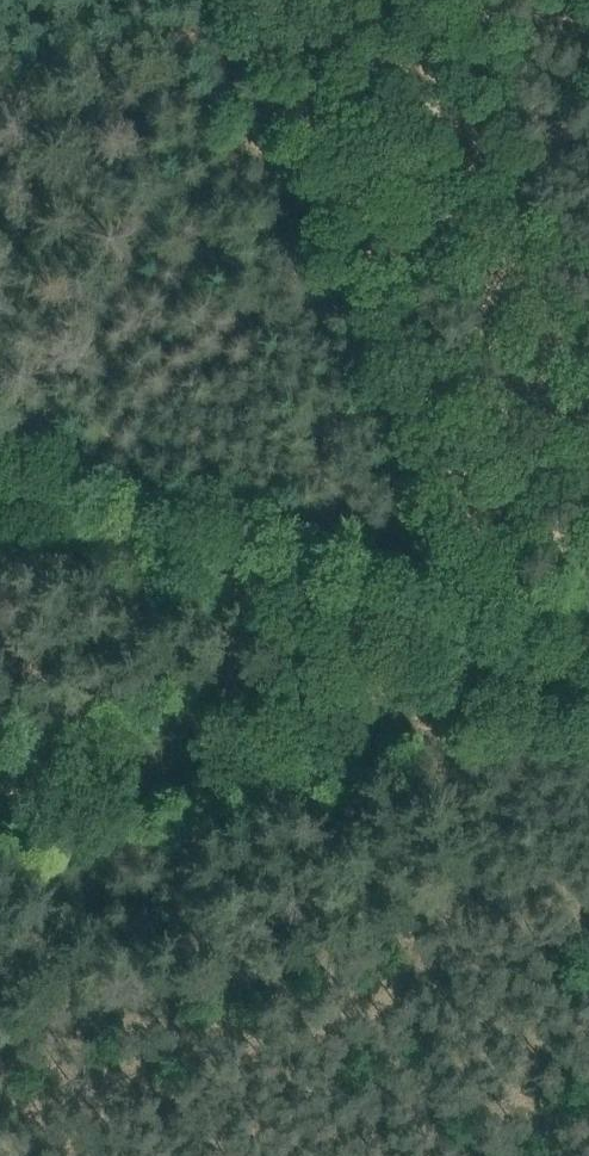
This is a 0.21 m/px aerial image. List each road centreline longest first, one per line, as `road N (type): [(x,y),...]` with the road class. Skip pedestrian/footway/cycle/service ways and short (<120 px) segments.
road 1 (track): [(279,0),(536,657)]
road 2 (track): [(0,481),(588,674)]
road 3 (track): [(536,657),(0,794)]

